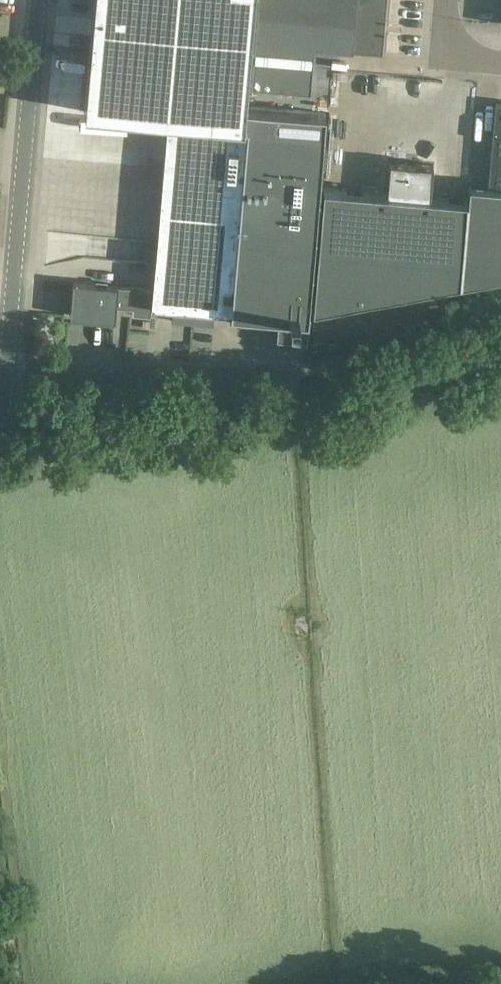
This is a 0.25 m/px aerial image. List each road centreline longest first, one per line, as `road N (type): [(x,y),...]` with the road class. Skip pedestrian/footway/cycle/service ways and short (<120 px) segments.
road 1 (unclassified): [(6,372),(279,374),(380,355),(500,317)]
road 2 (residential): [(6,372),(37,0)]

